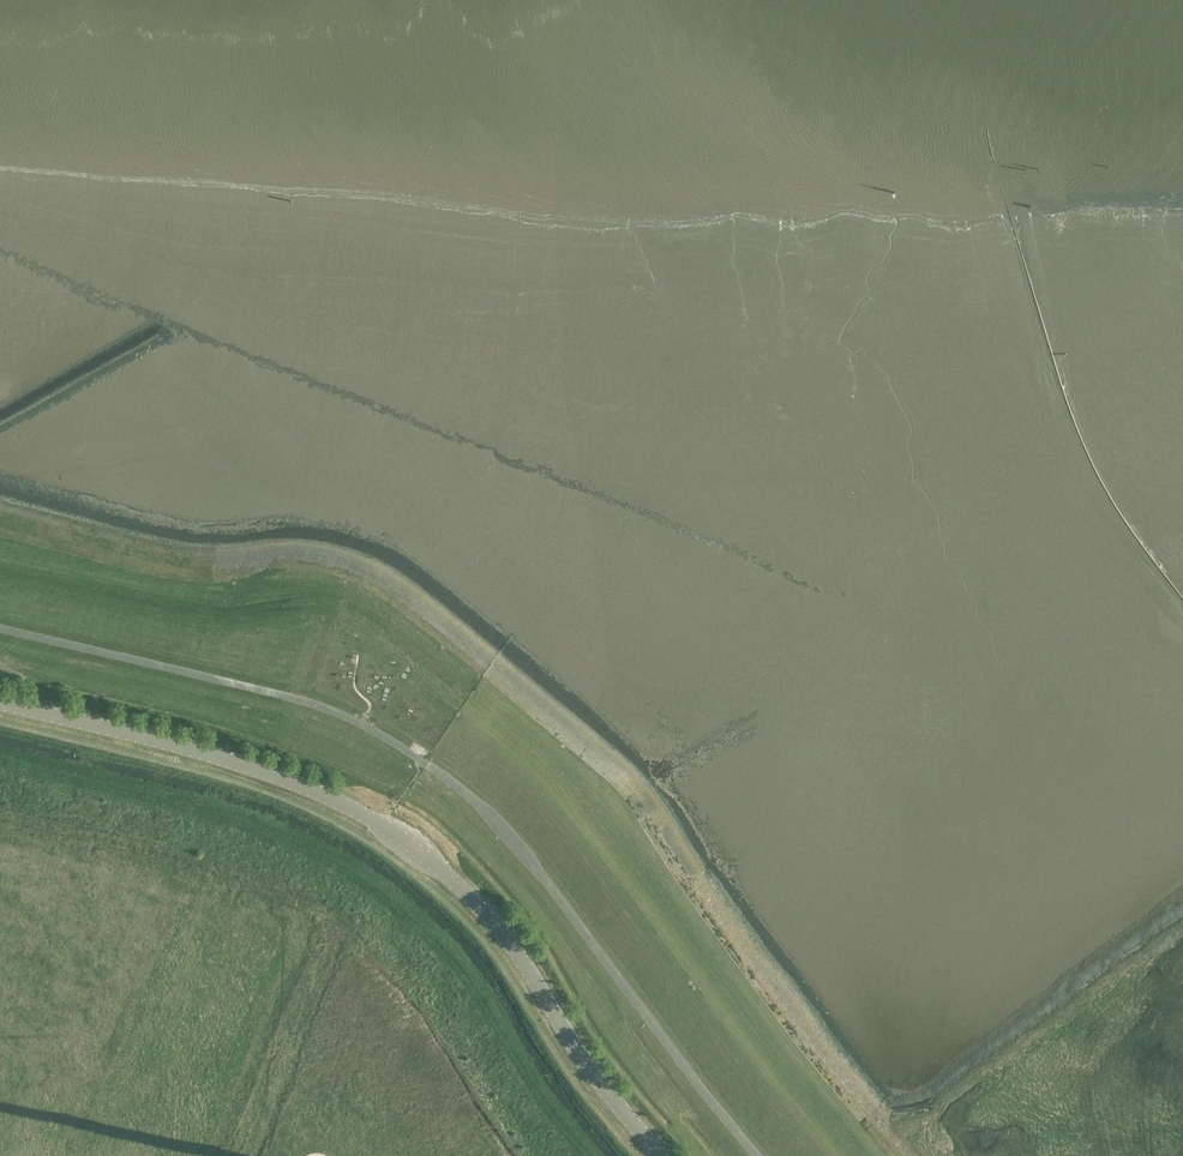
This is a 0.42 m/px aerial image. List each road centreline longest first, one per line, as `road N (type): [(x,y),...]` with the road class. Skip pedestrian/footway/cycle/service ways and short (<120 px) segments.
road 1 (tertiary): [(0,702),(220,754),(383,825),(458,888),(502,938),(664,1155)]

